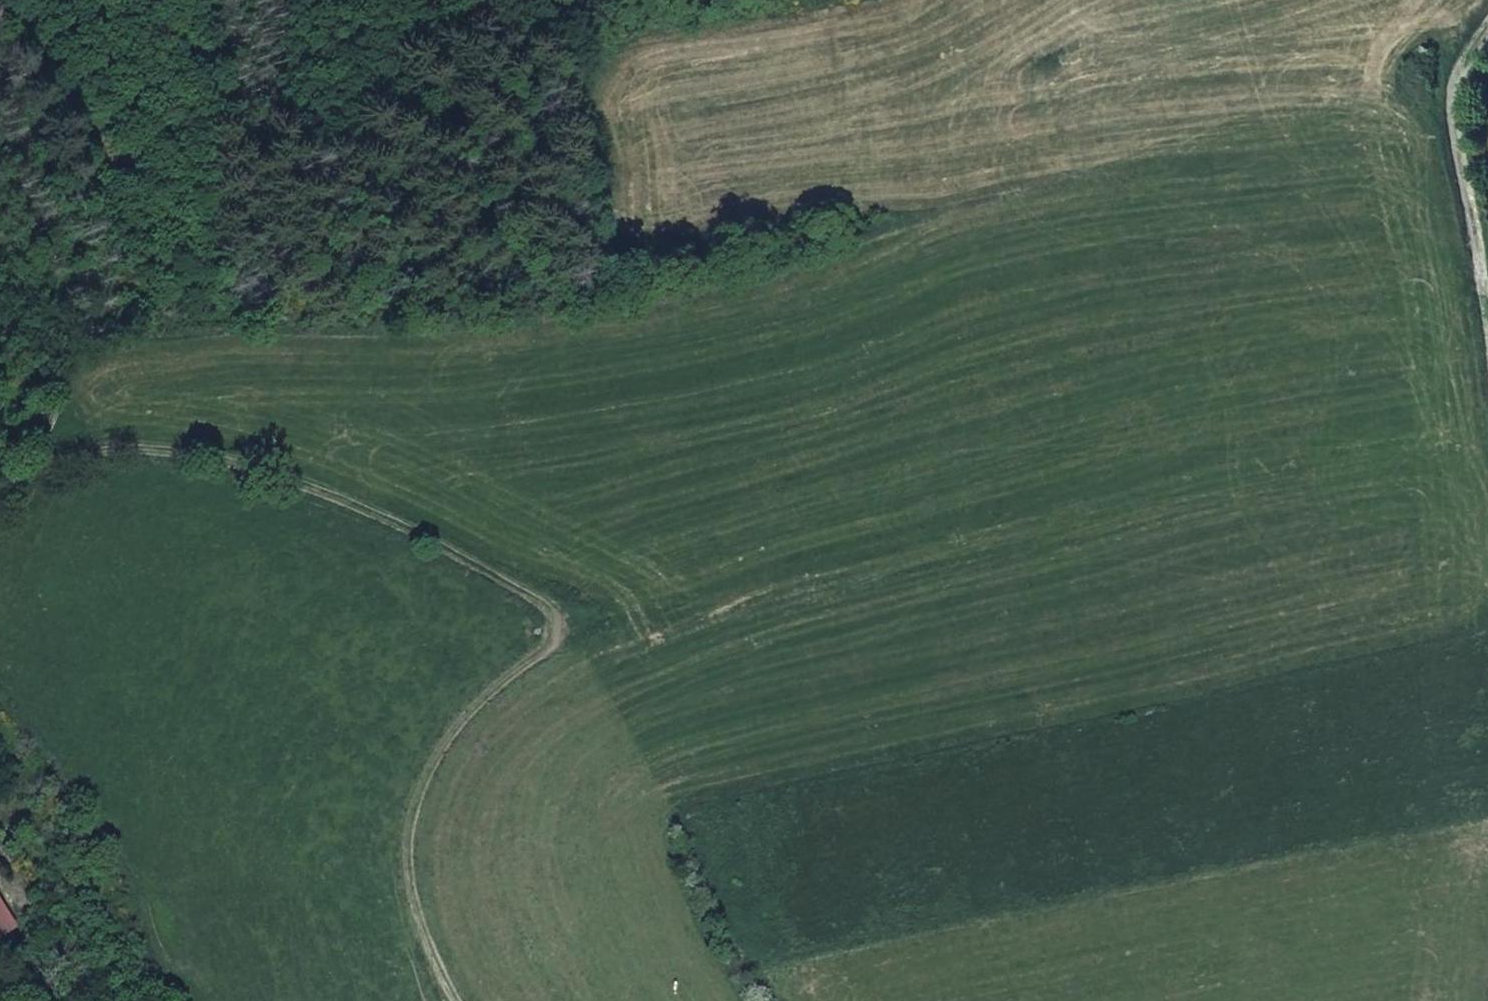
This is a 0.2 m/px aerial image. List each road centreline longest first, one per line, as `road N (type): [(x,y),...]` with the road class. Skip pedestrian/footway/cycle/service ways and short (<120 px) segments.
road 1 (track): [(454,1000),(419,927),(407,866),(411,818),(460,719),(550,648),(558,634),(547,608),(400,523),(261,466),(197,452),(139,446),(68,453),(0,496)]
road 2 (track): [(1487,27),(1454,85),(1487,317)]

